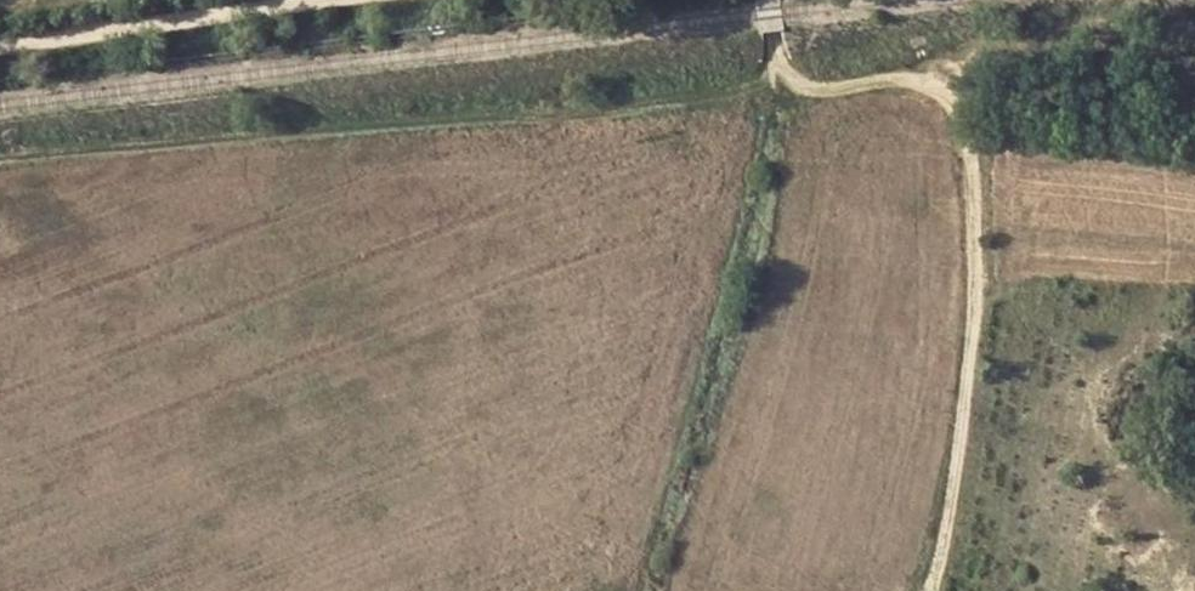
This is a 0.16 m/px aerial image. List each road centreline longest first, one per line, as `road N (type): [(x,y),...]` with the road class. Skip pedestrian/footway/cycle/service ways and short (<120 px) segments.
road 1 (track): [(0,155),(785,87)]
road 2 (track): [(920,590),(943,554),(975,273),(975,151),(938,92),(785,87),(771,34)]
road 3 (track): [(370,0),(0,53)]

